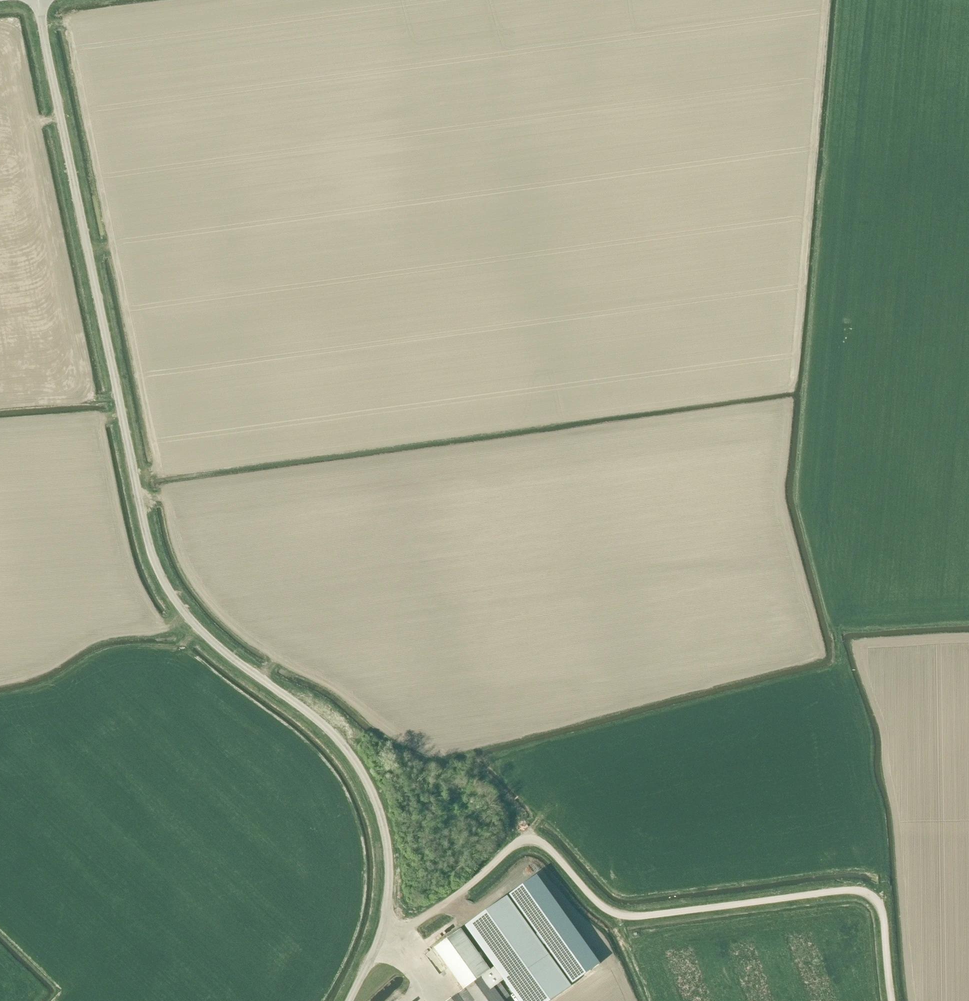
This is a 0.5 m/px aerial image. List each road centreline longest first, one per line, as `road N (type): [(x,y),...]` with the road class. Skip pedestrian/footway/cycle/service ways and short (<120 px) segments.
road 1 (unclassified): [(383,928),(387,842),(354,759),(318,719),(201,630),(154,557),(39,0)]
road 2 (unclassified): [(891,1000),(884,918),(865,892),(625,915),(606,908),(548,846),(529,838),(405,929),(383,928)]

